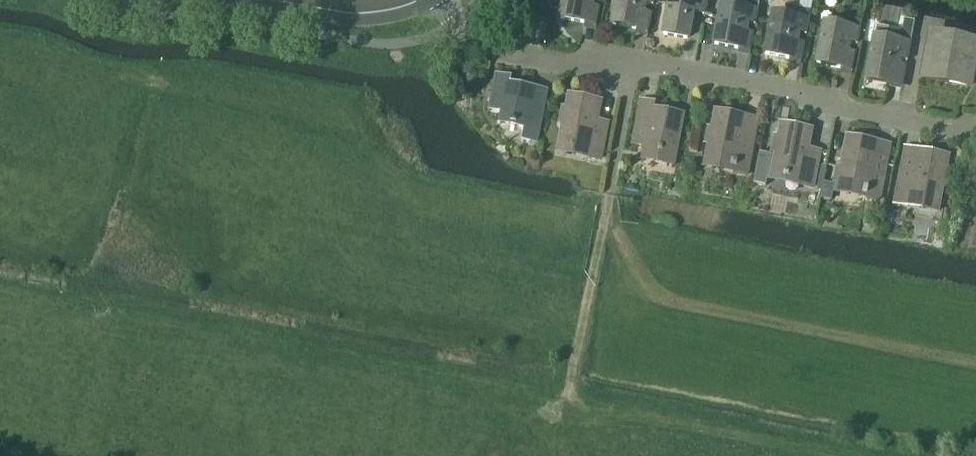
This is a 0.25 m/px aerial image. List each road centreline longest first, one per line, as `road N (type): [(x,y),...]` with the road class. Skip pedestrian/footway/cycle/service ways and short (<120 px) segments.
road 1 (residential): [(975,123),(958,129),(633,65)]
road 2 (residential): [(633,65),(534,55),(471,37),(439,0)]
road 3 (tertiary): [(415,0),(375,14),(273,0)]
road 4 (residential): [(610,187),(633,65)]

